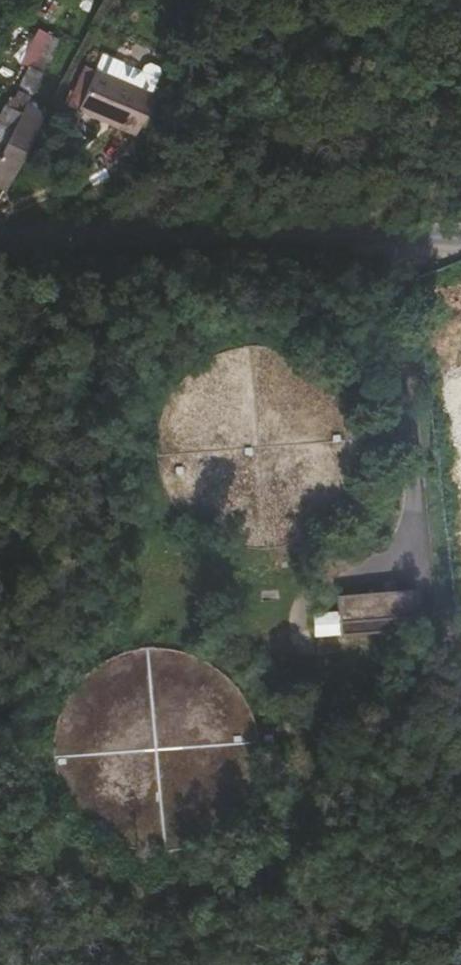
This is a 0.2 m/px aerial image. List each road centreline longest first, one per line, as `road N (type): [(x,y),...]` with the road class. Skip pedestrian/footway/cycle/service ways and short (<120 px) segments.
road 1 (residential): [(460,237),(0,245)]

